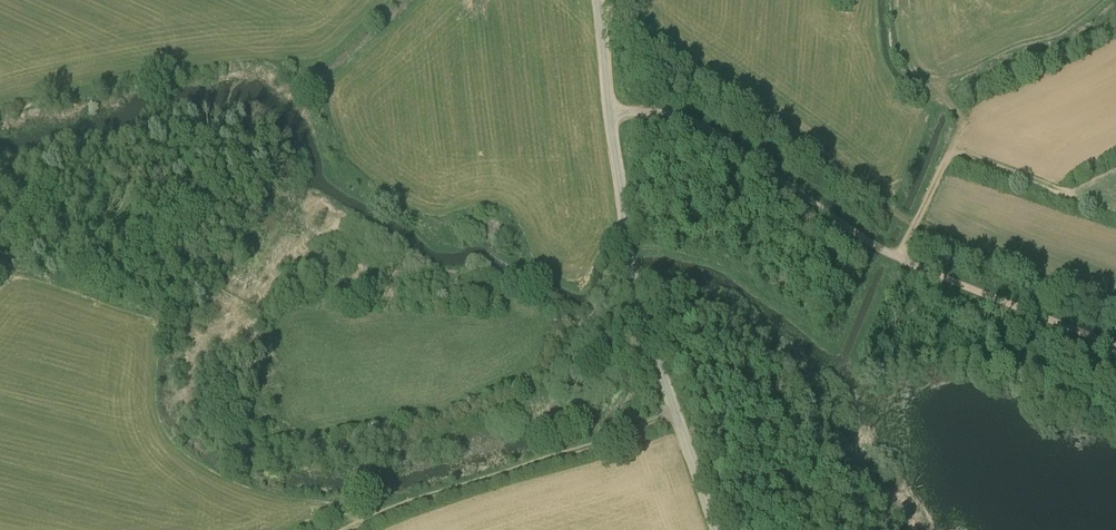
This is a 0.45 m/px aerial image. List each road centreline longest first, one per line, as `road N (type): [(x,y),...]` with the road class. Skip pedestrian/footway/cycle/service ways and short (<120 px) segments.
road 1 (unclassified): [(1115,350),(892,260),(709,126),(683,116),(609,110)]
road 2 (unclassified): [(716,529),(630,270),(609,110)]
road 3 (track): [(675,412),(342,529)]
road 4 (track): [(1073,193),(946,156),(892,260)]

